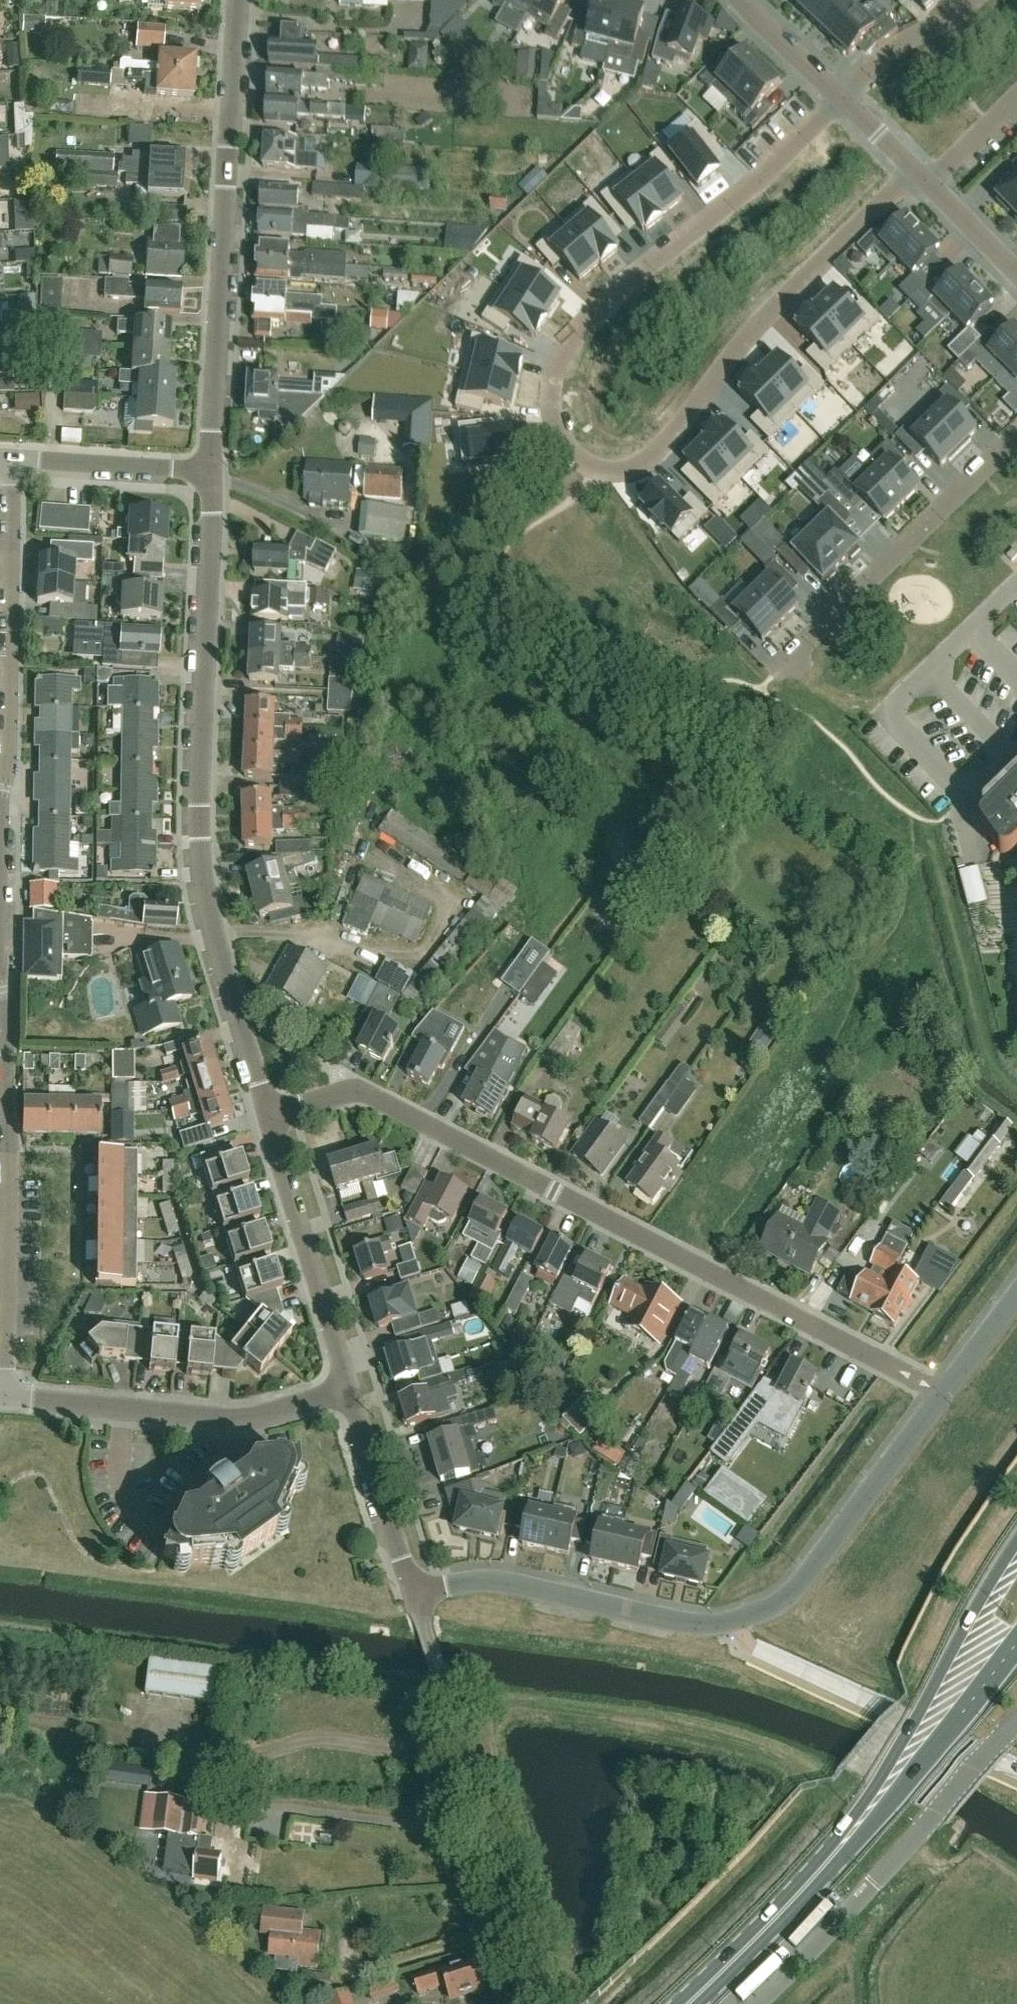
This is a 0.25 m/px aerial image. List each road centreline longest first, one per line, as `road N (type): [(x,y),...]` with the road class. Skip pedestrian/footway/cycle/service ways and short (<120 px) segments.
road 1 (residential): [(919,174),(762,320),(642,466),(598,470),(571,453),(549,400),(573,334),(617,288),(765,174),(841,96)]
road 2 (residential): [(2,1396),(12,461)]
road 3 (residential): [(944,1395),(371,1095),(351,1092),(270,1114)]
road 4 (residential): [(270,1114),(201,880),(213,474)]
road 5 (residential): [(213,474),(238,0)]
road 6 (unclassified): [(544,2003),(421,1616)]
road 7 (primary): [(1016,1543),(835,1857)]
road 8 (residential): [(350,1391),(242,1418),(2,1396)]
road 9 (residential): [(412,1595),(483,1581),(698,1626),(740,1626)]
road 10 (unclassified): [(740,1626),(793,1596),(944,1395)]
road 11 (residential): [(350,1391),(270,1114)]
road 12 (primary): [(835,1857),(896,1800),(1016,1644)]
road 13 (residential): [(412,1595),(350,1391)]
road 14 (primary): [(835,1857),(689,2003)]
road 15 (residential): [(12,461),(213,474)]
road 16 (residential): [(888,558),(1016,434)]
road 17 (unclassified): [(991,1752),(874,1886)]
road 18 (residential): [(975,0),(902,43),(841,96)]
road 19 (unclassified): [(760,2003),(874,1886)]
road 20 (residential): [(841,96),(743,0)]
road 21 (residential): [(1016,275),(928,184)]
road 22 (residential): [(928,184),(1016,97)]
road 23 (unclassified): [(944,1395),(1016,1298)]

